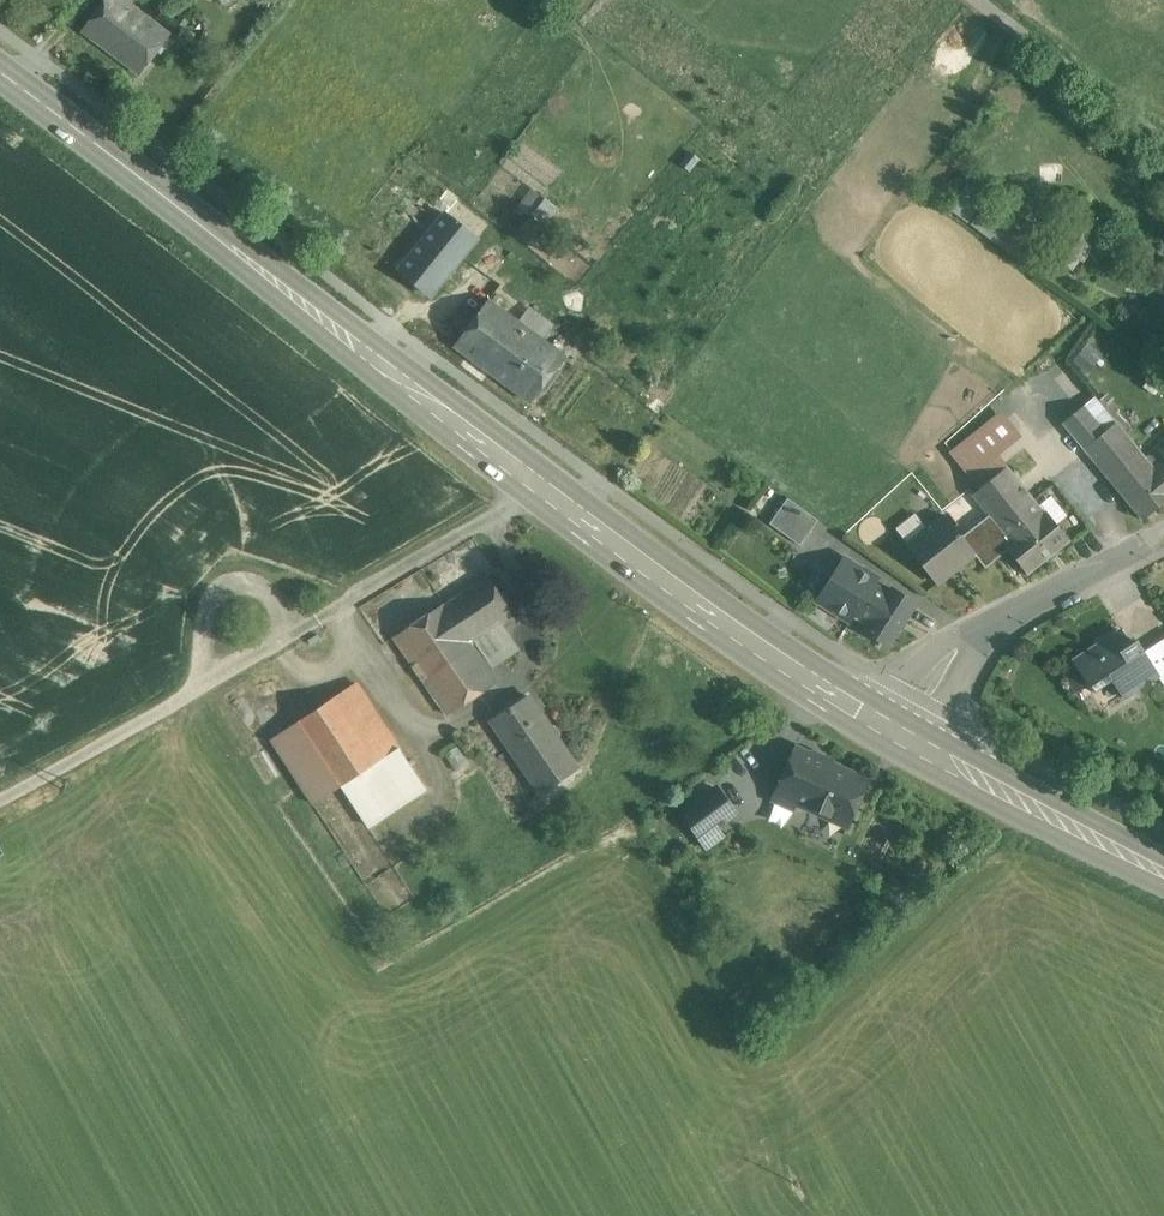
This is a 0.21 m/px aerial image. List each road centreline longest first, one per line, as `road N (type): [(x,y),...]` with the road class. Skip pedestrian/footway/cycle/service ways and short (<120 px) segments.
road 1 (primary): [(543,489),(0,71)]
road 2 (primary): [(902,735),(786,663),(543,489)]
road 3 (residential): [(902,735),(959,650),(1163,540)]
road 4 (primary): [(1163,870),(902,735)]
road 5 (unclassified): [(302,629),(543,489)]
road 6 (unclassified): [(0,796),(205,688)]
road 7 (track): [(1163,137),(987,0)]
road 8 (unclassified): [(302,629),(293,598),(249,582),(209,606),(205,688)]

